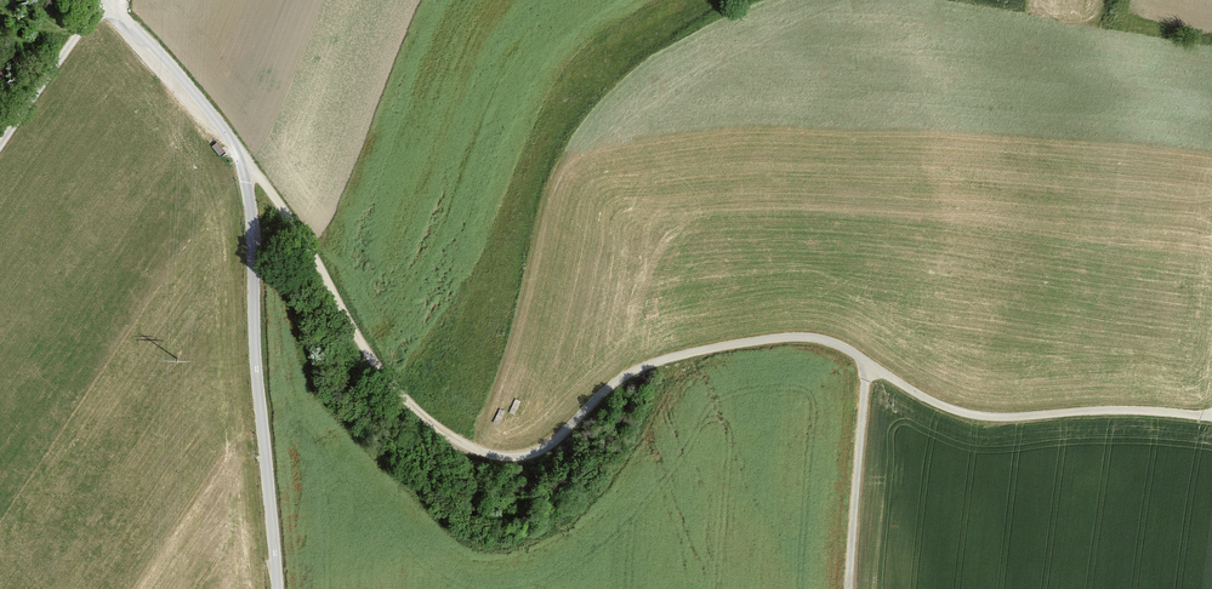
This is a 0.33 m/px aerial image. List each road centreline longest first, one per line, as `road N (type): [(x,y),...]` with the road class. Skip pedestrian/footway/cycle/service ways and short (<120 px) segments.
road 1 (track): [(1211,418),(1133,410),(994,419),(946,409),(847,348),(796,336),(642,364),(540,451),(506,458),(462,446),(419,414),(365,351),(278,200),(240,154)]
road 2 (track): [(866,361),(849,588)]
road 3 (track): [(104,0),(0,144)]

